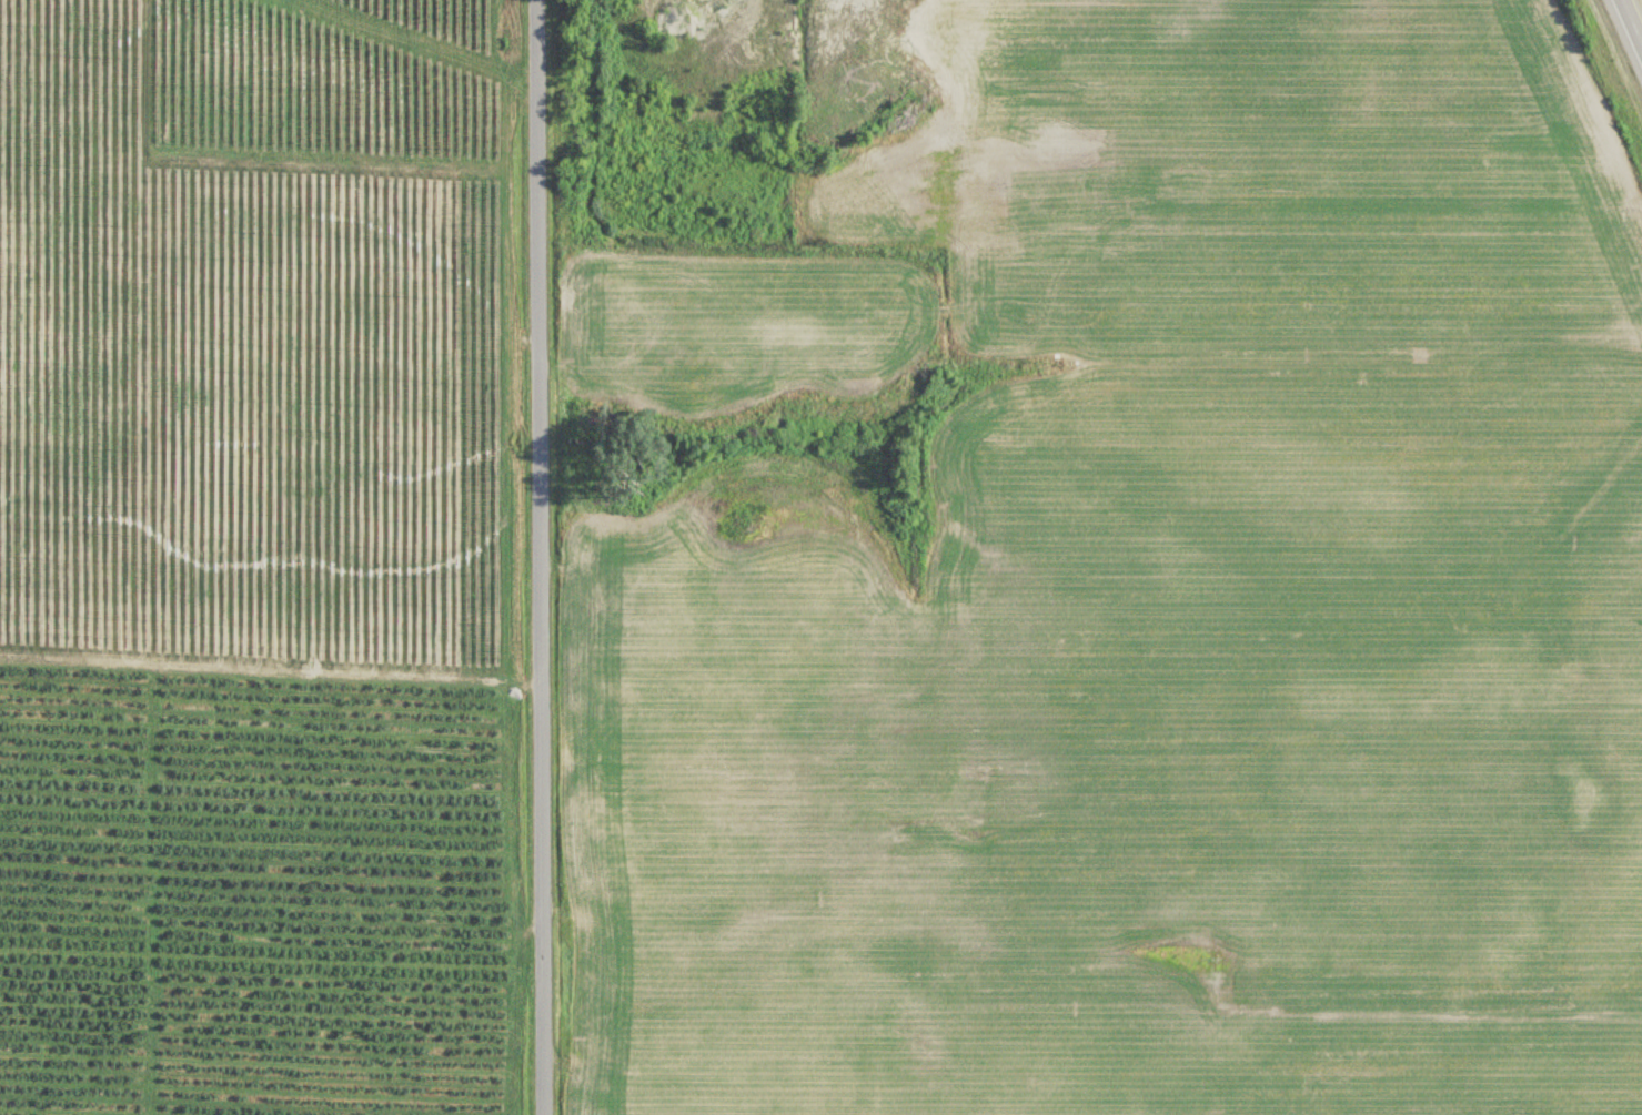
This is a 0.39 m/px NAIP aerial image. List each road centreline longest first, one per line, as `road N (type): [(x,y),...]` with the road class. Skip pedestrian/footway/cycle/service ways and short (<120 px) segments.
road 1 (residential): [(531,0),(539,1114)]

